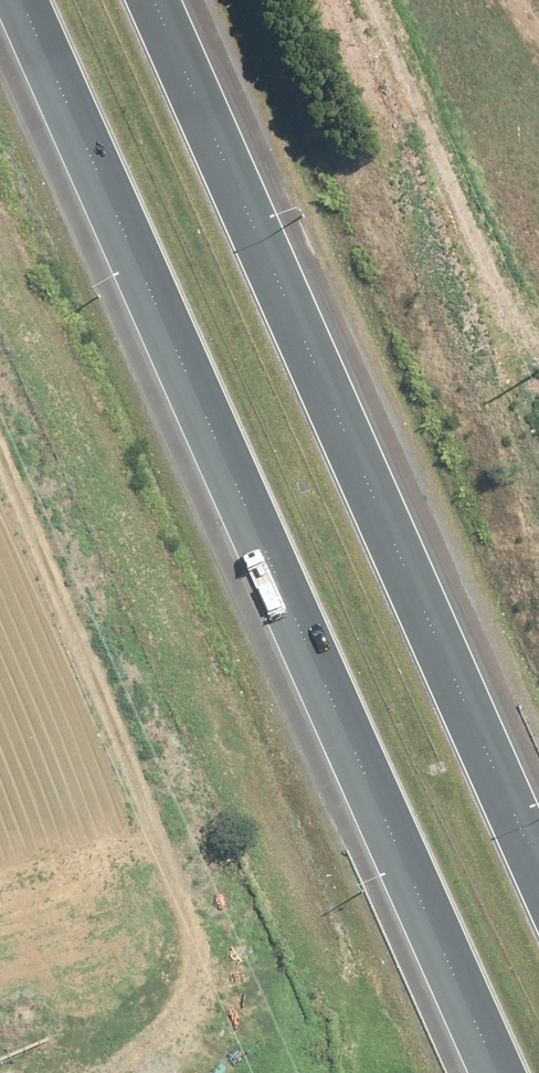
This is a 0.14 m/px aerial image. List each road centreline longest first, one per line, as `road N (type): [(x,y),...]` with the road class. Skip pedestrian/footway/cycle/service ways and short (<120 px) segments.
road 1 (motorway): [(486,1072),(13,0)]
road 2 (motorway): [(173,0),(538,830)]

